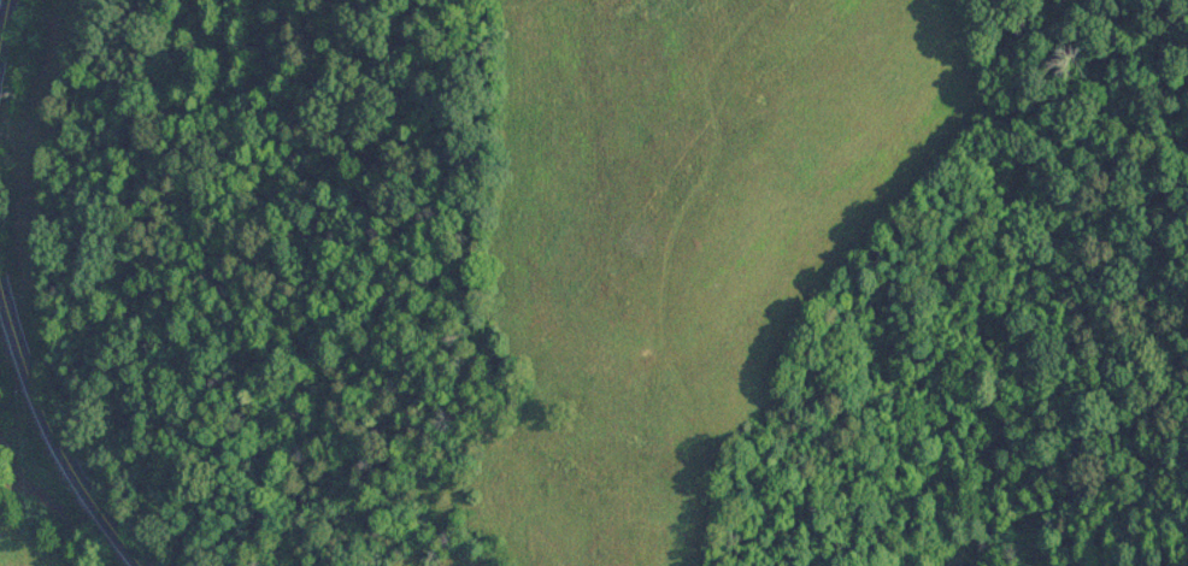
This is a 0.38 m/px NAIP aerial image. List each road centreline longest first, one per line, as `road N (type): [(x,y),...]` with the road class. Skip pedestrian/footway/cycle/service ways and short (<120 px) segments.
road 1 (tertiary): [(143,565),(57,444),(0,268)]

